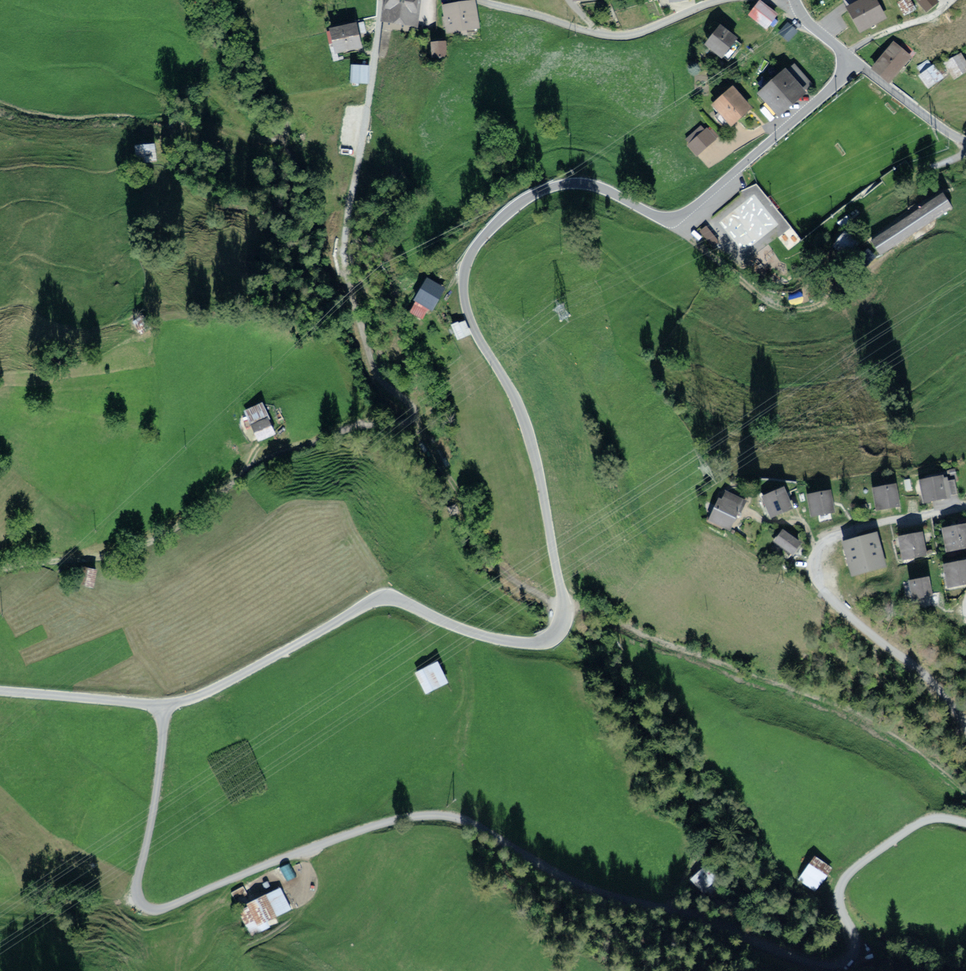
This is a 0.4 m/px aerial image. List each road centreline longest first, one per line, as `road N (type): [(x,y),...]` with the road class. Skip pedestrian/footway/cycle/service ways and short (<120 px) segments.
road 1 (tertiary): [(164,706),(199,697),(378,601),(402,601),(506,646),(546,652),(568,641),(574,611),(534,446),(474,328),(464,294),(469,258),(514,206),(563,184),(598,186),(665,221),(692,215)]
road 2 (residential): [(164,706),(163,775),(143,882),(156,910),(344,835),(436,813),(481,829),(610,906),(665,918),(798,970)]
road 3 (residential): [(965,722),(932,680),(846,612),(812,567),(831,530),(965,505)]
road 4 (residential): [(873,970),(846,904),(854,879),(923,828),(965,827)]
road 5 (tertiary): [(854,63),(692,215)]
road 6 (tertiary): [(164,706),(0,690)]
road 7 (residential): [(577,28),(629,35),(720,0)]
road 8 (residential): [(965,141),(854,63)]
road 9 (track): [(304,851),(297,916),(243,953)]
road 10 (residential): [(842,51),(953,0)]

